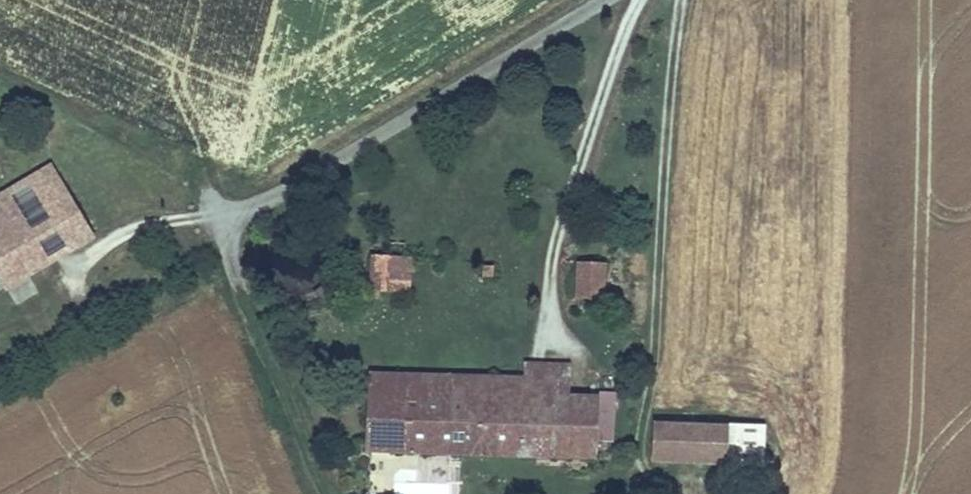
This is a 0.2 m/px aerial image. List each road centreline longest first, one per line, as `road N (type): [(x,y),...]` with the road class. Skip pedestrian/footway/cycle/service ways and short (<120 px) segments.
road 1 (unclassified): [(224,224),(602,0)]
road 2 (track): [(322,493),(224,224)]

